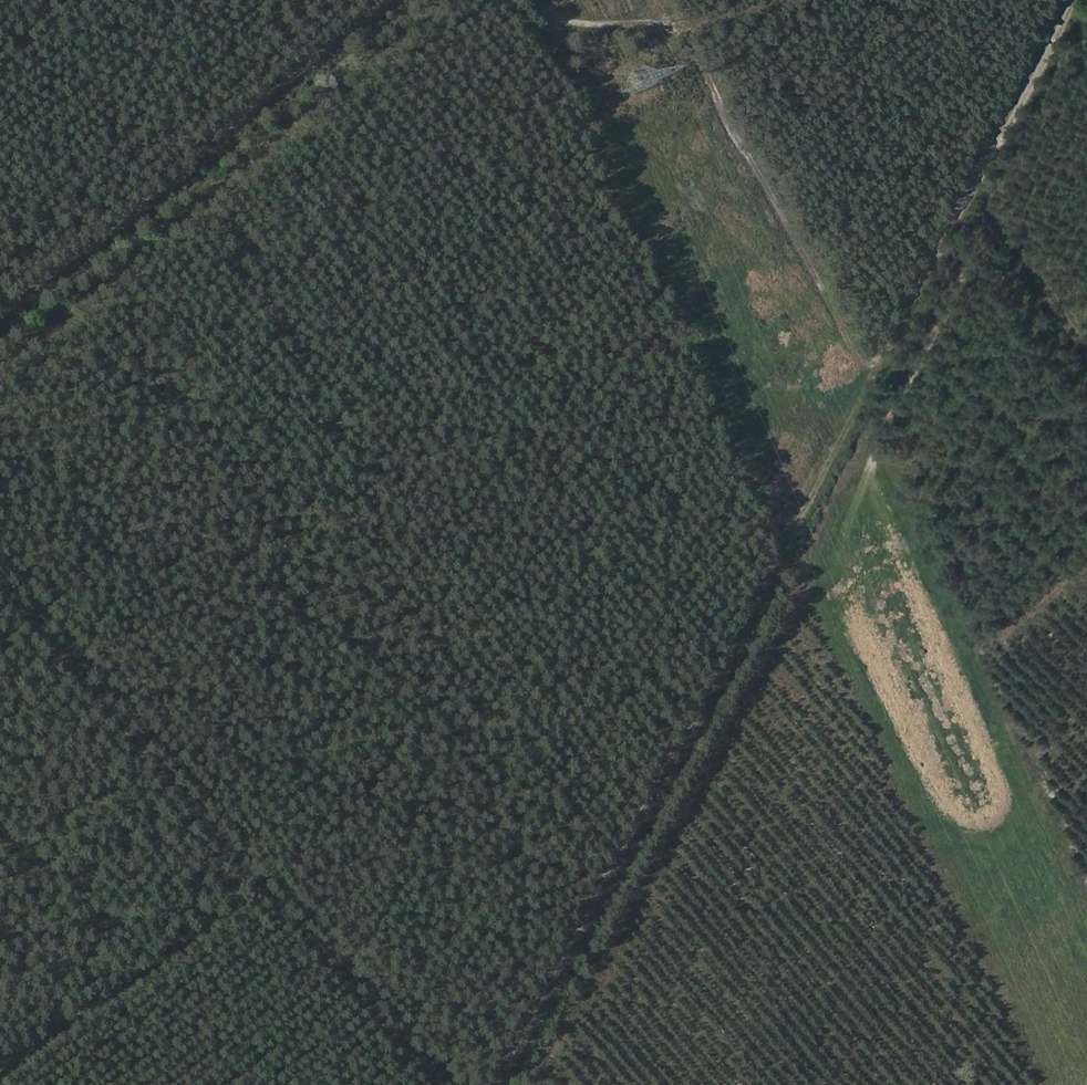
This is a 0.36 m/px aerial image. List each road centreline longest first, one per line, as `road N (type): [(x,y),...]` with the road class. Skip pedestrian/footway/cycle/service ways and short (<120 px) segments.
road 1 (track): [(508,1084),(1084,0)]
road 2 (track): [(0,562),(451,1084)]
road 3 (track): [(385,0),(0,318)]

